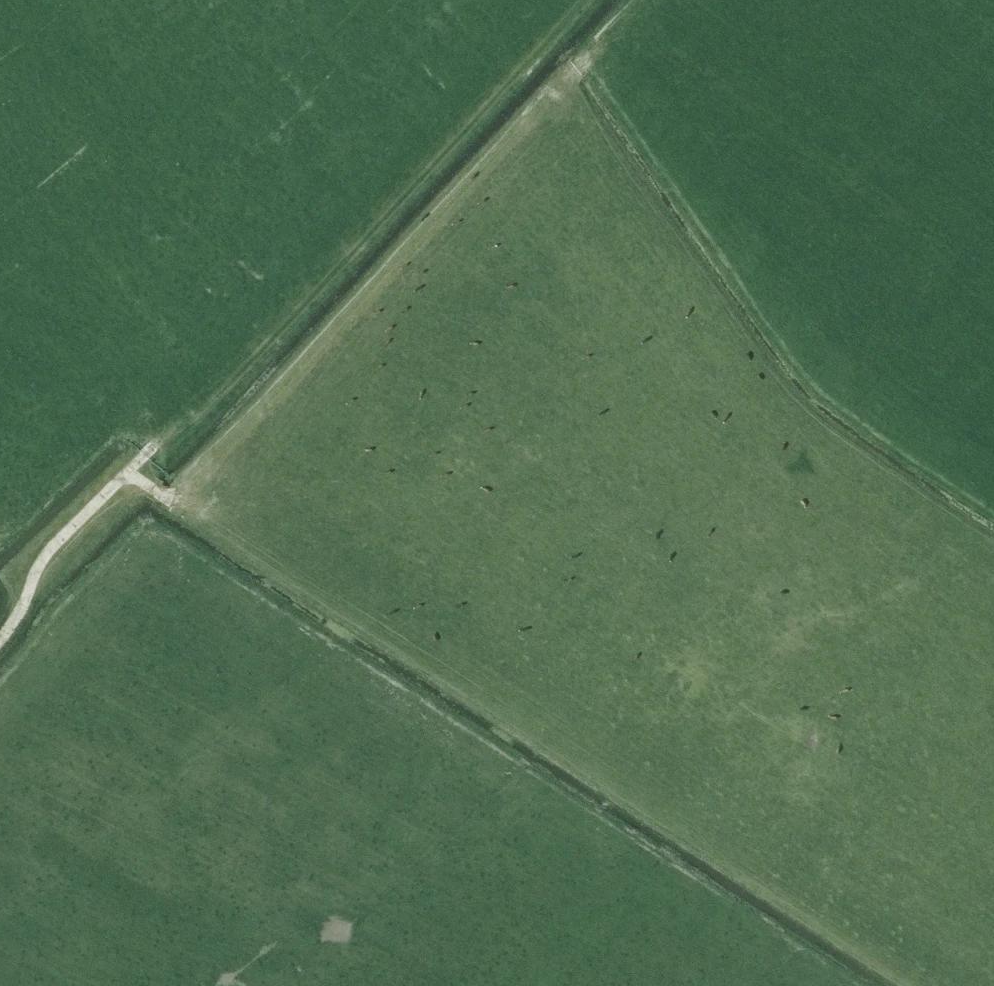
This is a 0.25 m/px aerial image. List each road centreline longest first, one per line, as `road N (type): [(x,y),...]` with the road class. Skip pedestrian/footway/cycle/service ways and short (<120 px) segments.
road 1 (track): [(0,647),(22,624),(48,558),(136,474)]

